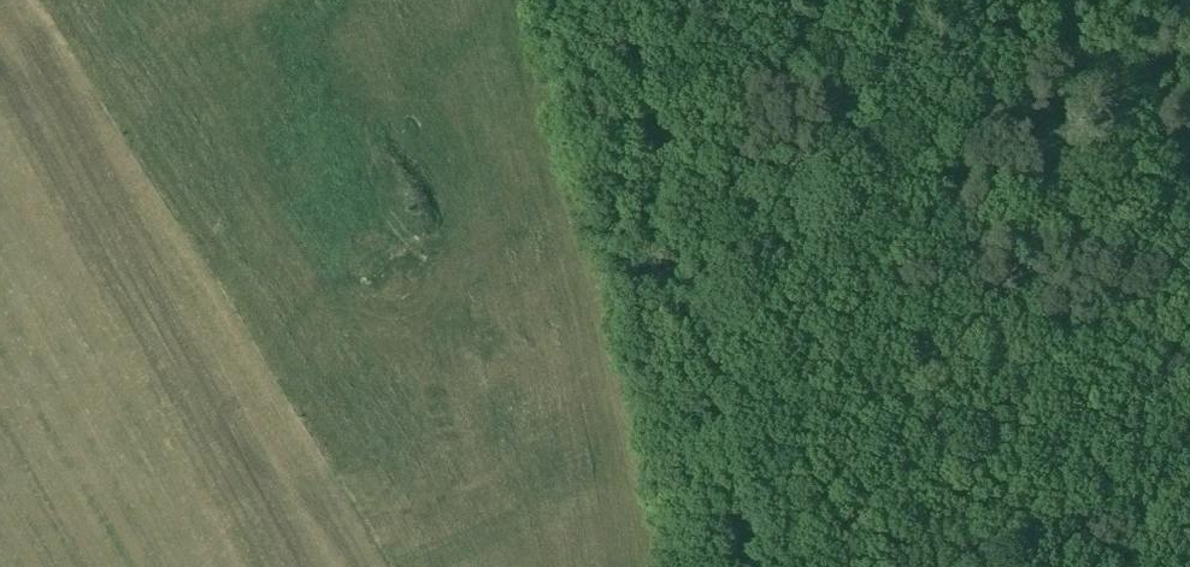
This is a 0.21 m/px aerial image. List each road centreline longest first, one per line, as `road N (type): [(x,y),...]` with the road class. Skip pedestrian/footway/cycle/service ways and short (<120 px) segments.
road 1 (track): [(762,566),(708,332),(666,224),(662,140),(637,0)]

